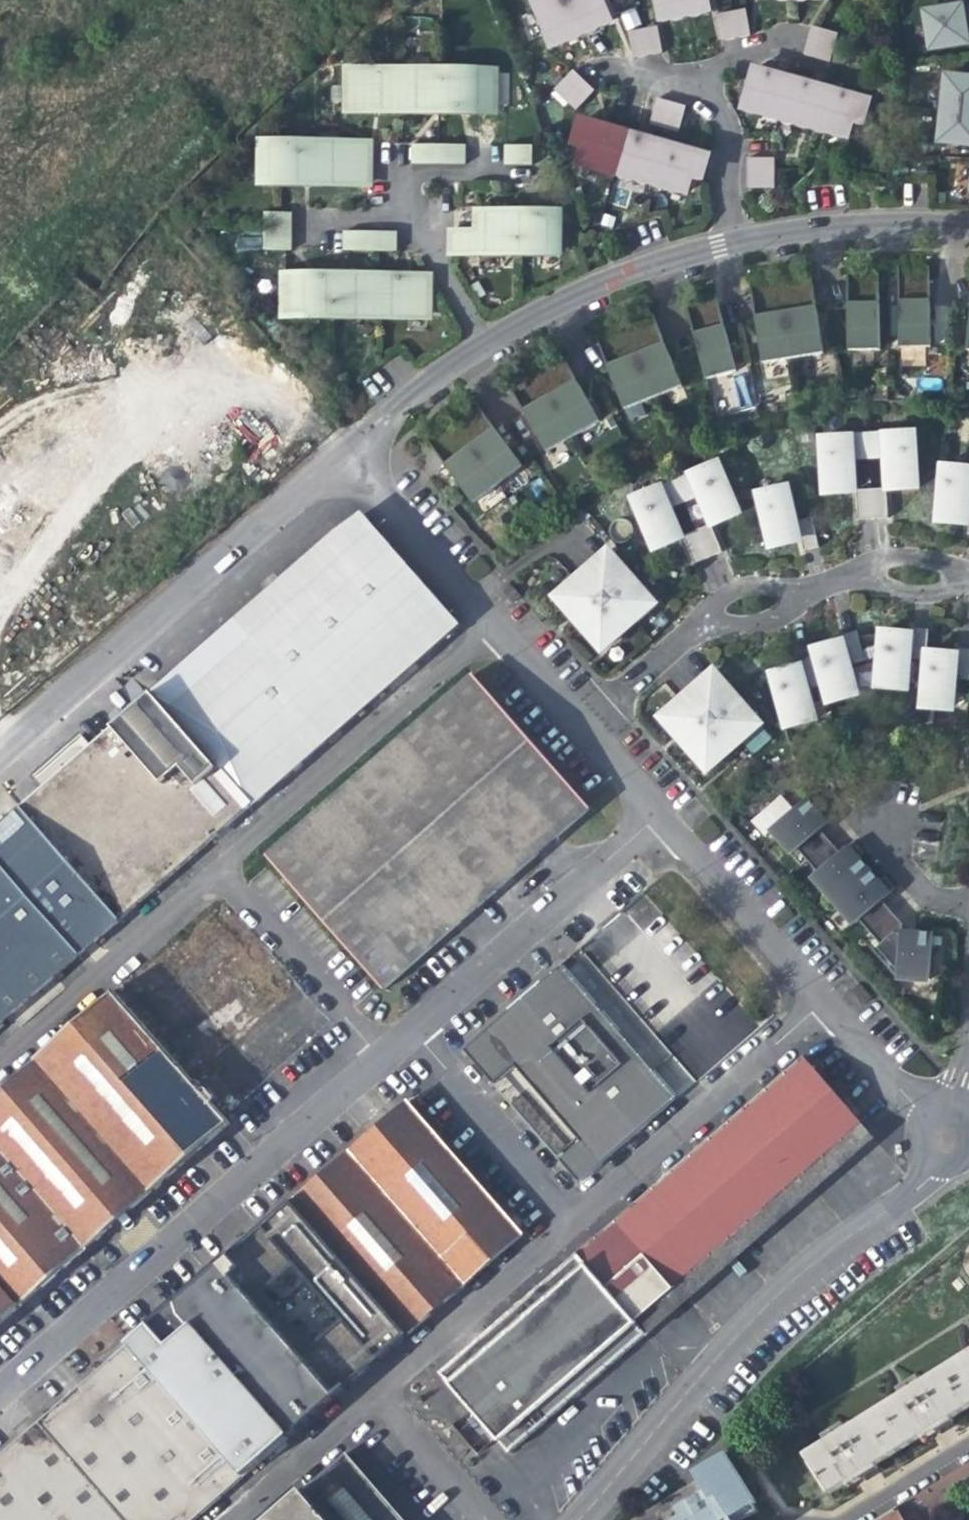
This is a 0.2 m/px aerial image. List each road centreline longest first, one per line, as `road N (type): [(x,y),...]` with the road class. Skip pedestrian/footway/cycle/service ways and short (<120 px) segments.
road 1 (residential): [(941,1137),(915,1185),(766,1302),(570,1519)]
road 2 (residential): [(0,1391),(380,1059)]
road 3 (residential): [(346,449),(0,746)]
road 4 (residential): [(494,624),(217,866)]
road 5 (residential): [(822,1001),(579,1214)]
road 6 (residential): [(416,1028),(658,817)]
road 7 (residential): [(217,866),(0,1055)]
road 8 (residential): [(579,1214),(375,1392)]
road 9 (residential): [(733,244),(600,283),(485,345)]
road 10 (residential): [(494,624),(658,817)]
road 11 (unclassified): [(217,866),(380,1059)]
road 12 (residential): [(579,1214),(416,1028)]
road 13 (residential): [(658,817),(822,1001)]
road 14 (residential): [(968,226),(863,222),(733,244)]
road 15 (residential): [(346,449),(494,624)]
road 16 (residential): [(375,1392),(229,1519)]
road 17 (residential): [(822,1001),(941,1137)]
road 18 (residential): [(485,345),(346,449)]
road 19 (residential): [(968,968),(964,1050),(941,1137)]
road 20 (residential): [(733,244),(718,114),(701,79)]
road 21 (residential): [(484,1519),(375,1392)]
road 22 (residential): [(485,345),(404,205)]
road 23 (residential): [(888,808),(887,845),(920,894),(968,910)]
road 24 (residential): [(968,1444),(847,1519)]
road 25 (residential): [(618,690),(715,606)]

